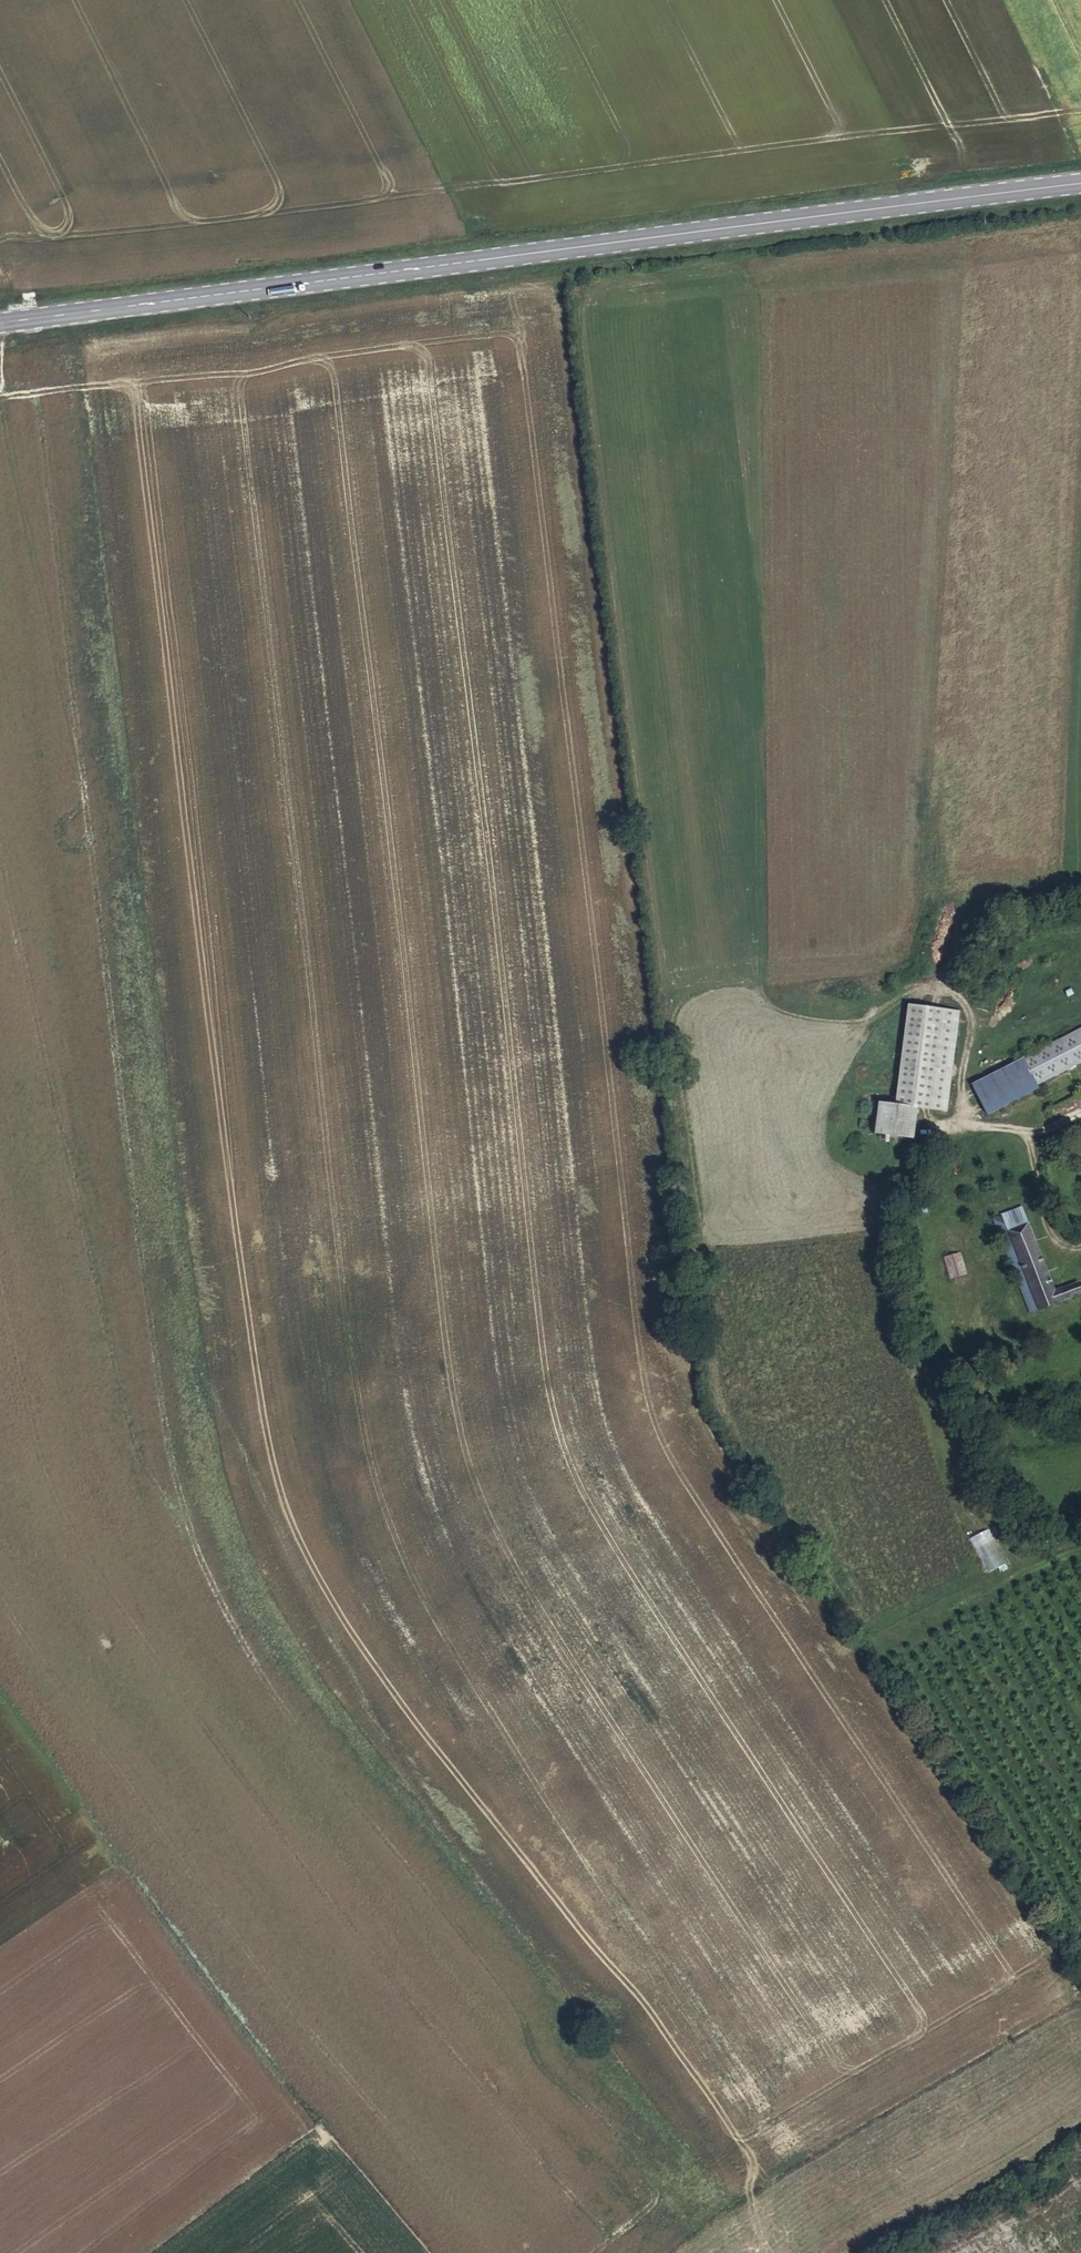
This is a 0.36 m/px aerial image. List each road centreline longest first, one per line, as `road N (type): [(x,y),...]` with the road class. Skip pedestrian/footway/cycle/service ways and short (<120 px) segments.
road 1 (primary): [(0,320),(1080,183)]

